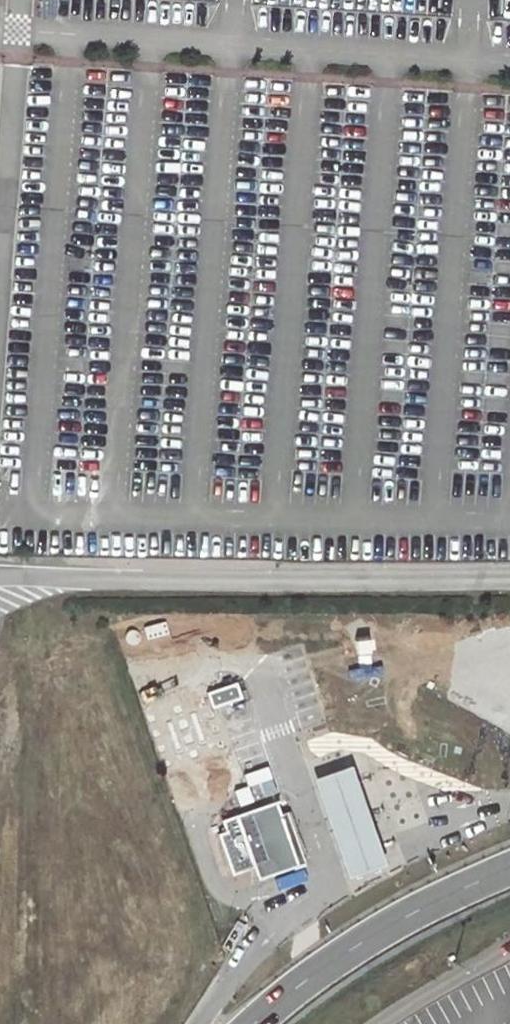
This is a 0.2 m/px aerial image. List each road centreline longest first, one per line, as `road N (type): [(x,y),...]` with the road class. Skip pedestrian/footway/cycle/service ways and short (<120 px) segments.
road 1 (primary): [(509,869),(381,931),(255,1023)]

